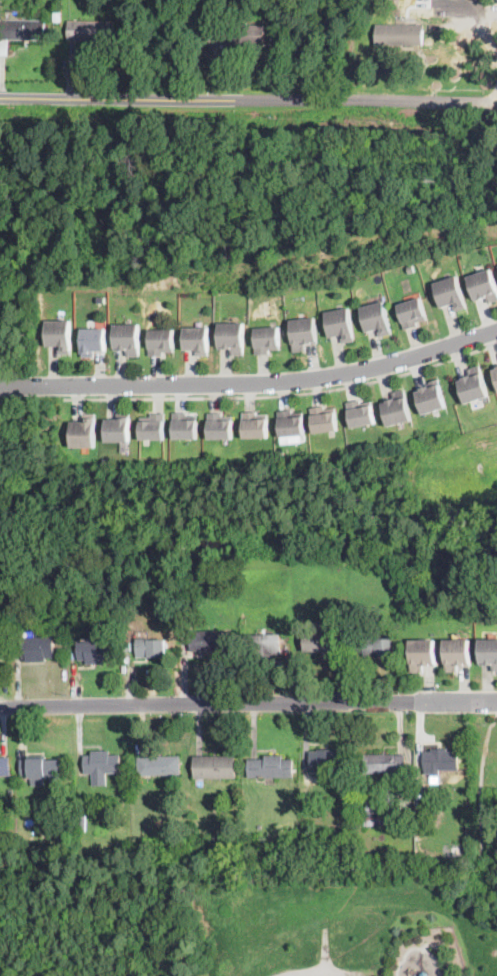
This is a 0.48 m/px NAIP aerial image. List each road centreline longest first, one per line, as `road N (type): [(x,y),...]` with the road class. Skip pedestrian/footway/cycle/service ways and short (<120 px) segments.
road 1 (residential): [(0,387),(295,382),(400,362),(496,331)]
road 2 (residential): [(0,97),(496,103)]
road 3 (residential): [(0,708),(417,702)]

